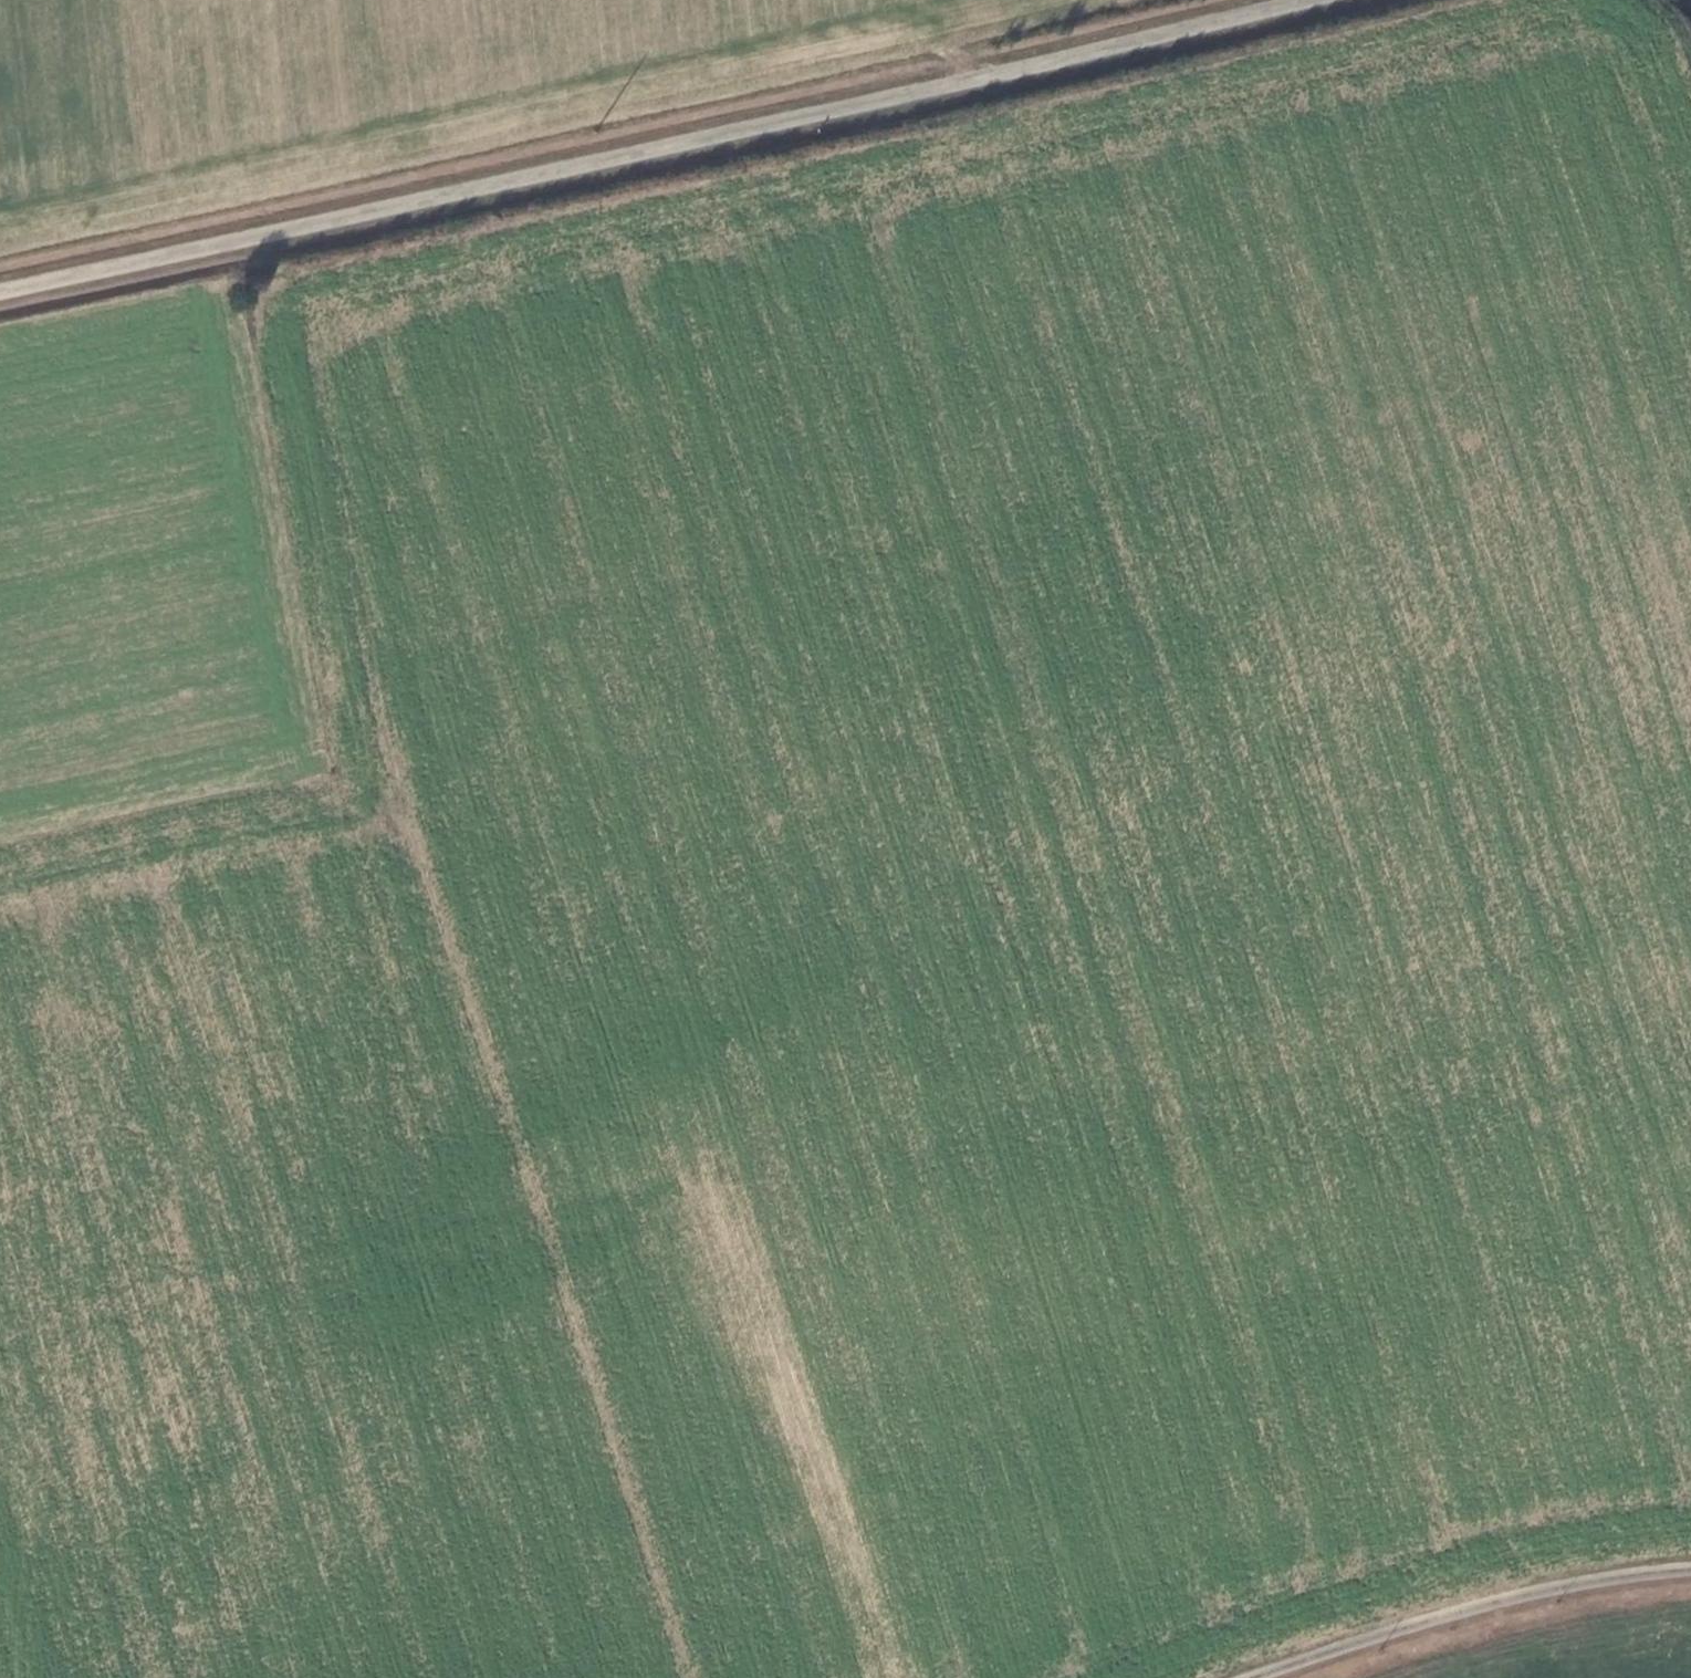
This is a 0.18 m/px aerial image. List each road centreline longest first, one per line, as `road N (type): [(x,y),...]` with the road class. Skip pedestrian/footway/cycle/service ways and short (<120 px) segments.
road 1 (unclassified): [(0,280),(1294,0)]
road 2 (unclassified): [(1690,1573),(1589,1581),(1478,1607),(1263,1677)]

